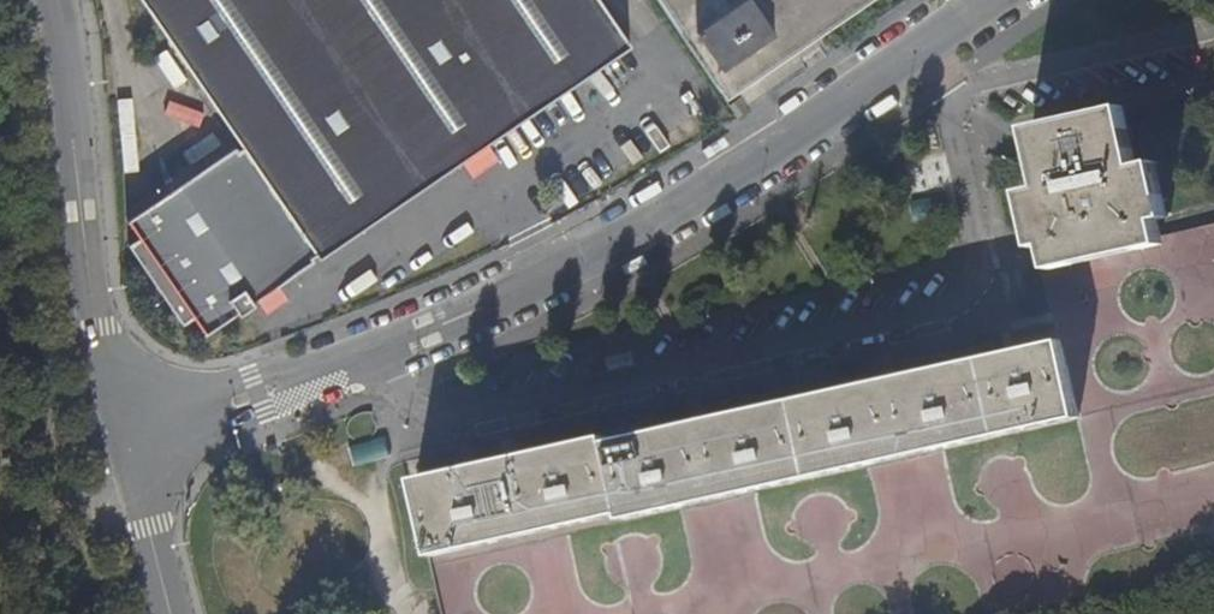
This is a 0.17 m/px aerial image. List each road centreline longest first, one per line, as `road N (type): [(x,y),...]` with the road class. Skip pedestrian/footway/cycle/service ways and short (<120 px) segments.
road 1 (residential): [(984,0),(641,226),(429,331),(334,364)]
road 2 (residential): [(124,436),(98,328),(55,0)]
road 3 (residential): [(172,613),(124,436)]
road 4 (residential): [(185,423),(228,426),(294,401),(334,364)]
road 5 (residential): [(334,364),(248,378),(213,392),(185,423)]

